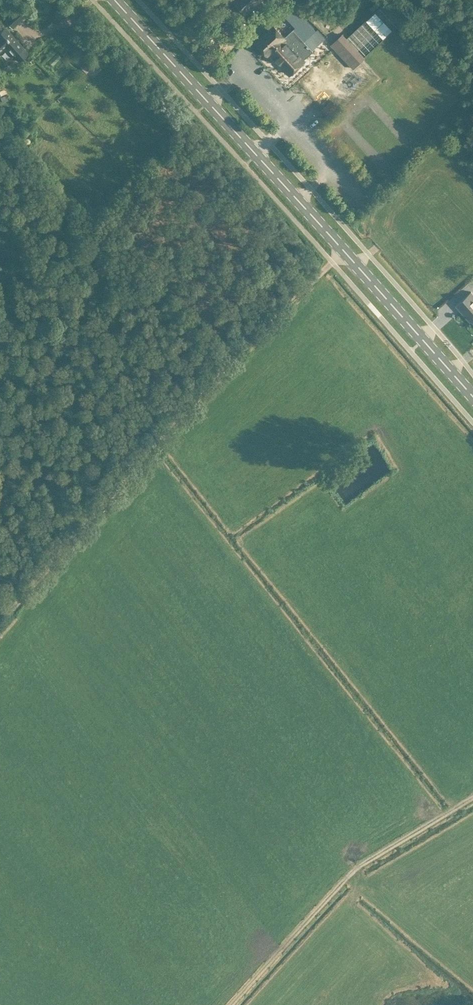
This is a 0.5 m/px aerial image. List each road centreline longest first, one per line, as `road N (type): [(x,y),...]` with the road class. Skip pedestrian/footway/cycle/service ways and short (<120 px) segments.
road 1 (secondary): [(472,403),(113,0)]
road 2 (track): [(340,253),(243,343),(0,615)]

